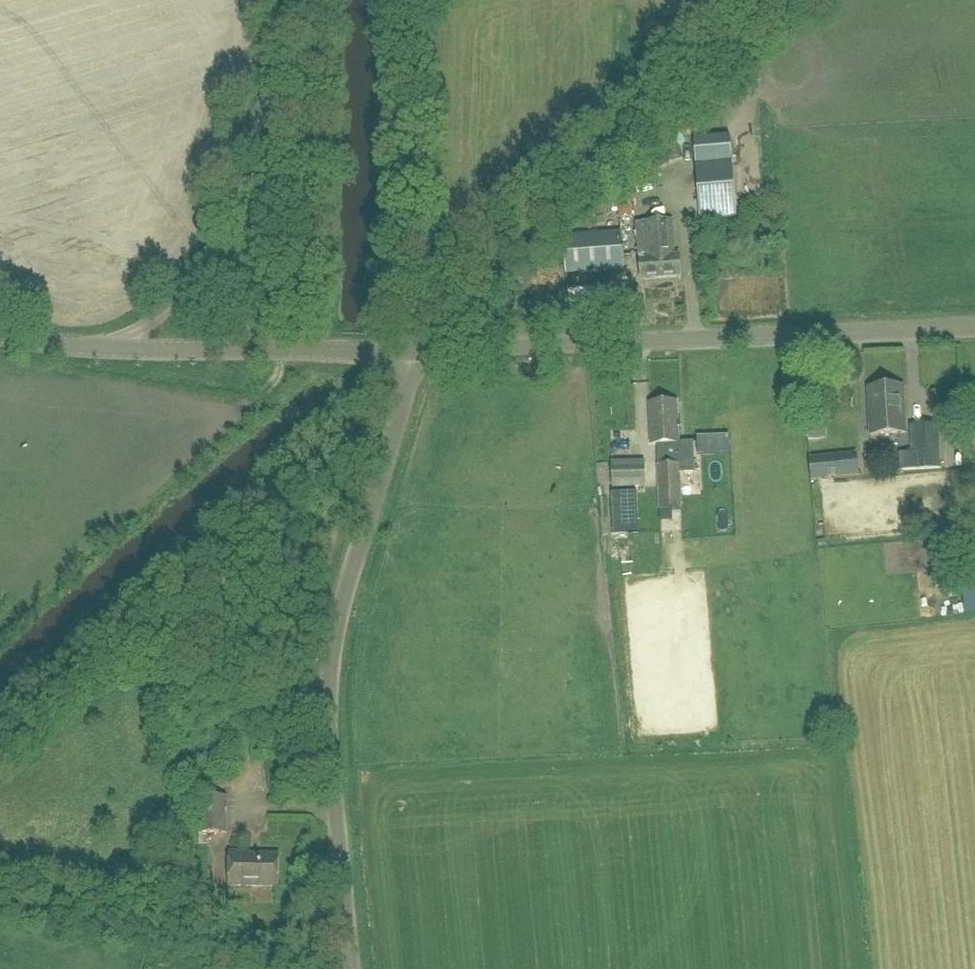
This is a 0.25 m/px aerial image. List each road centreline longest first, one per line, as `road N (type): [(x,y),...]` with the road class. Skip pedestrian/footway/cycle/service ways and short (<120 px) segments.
road 1 (unclassified): [(357,968),(333,748),(333,619),(408,388),(412,351)]
road 2 (tertiary): [(412,351),(974,327)]
road 3 (track): [(781,0),(423,329),(412,351)]
road 4 (unclassified): [(222,234),(292,0)]
road 5 (tertiary): [(283,351),(118,351)]
road 6 (unclassified): [(118,351),(193,285),(222,234)]
road 7 (unclassified): [(283,351),(244,314),(227,276),(222,234)]
road 8 (tertiary): [(283,351),(412,351)]

